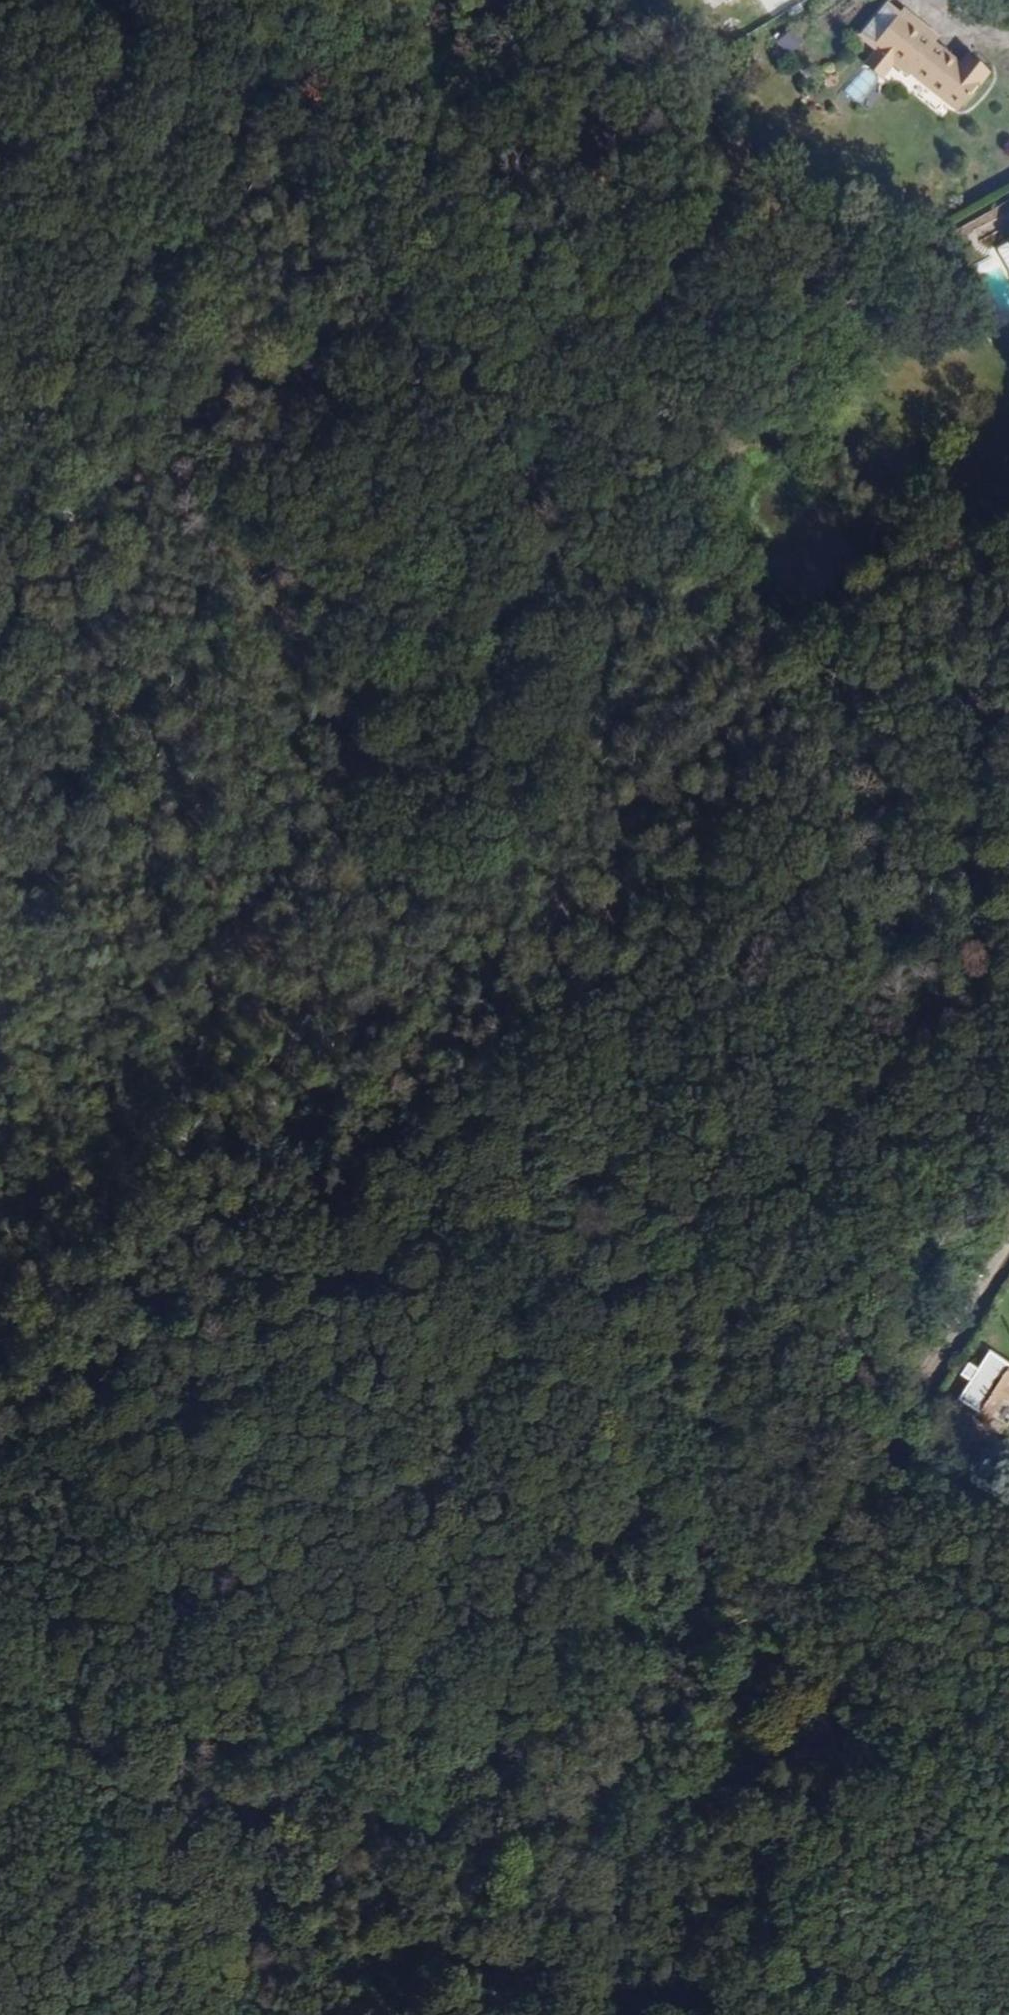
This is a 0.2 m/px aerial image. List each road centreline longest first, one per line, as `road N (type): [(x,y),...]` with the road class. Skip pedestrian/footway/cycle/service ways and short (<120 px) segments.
road 1 (track): [(76,0),(1008,832)]
road 2 (track): [(886,1420),(628,1776)]
road 3 (track): [(628,1776),(472,2014)]

